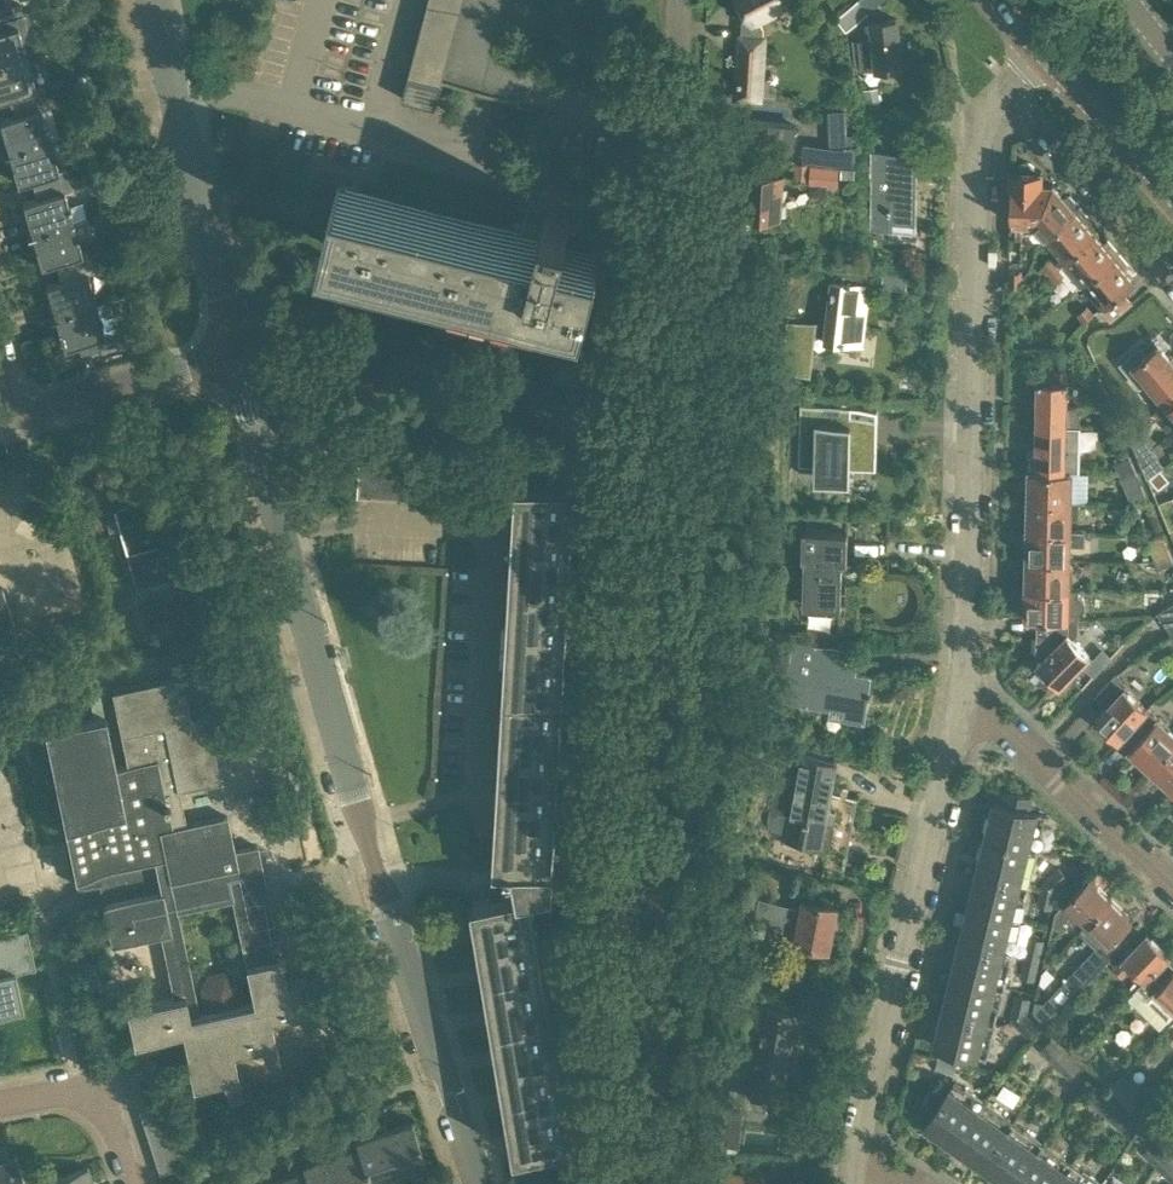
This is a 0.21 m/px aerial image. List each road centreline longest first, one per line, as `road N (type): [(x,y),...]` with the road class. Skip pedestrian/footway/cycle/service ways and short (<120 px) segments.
road 1 (residential): [(633,1183),(626,918),(676,0)]
road 2 (residential): [(479,1183),(363,824),(234,351)]
road 3 (residential): [(964,704),(979,141),(1008,90)]
road 4 (residential): [(851,1163),(964,704)]
road 5 (residential): [(234,351),(152,0)]
road 6 (residential): [(1172,893),(1001,728),(964,704)]
road 7 (residential): [(1008,90),(1172,282)]
road 8 (residential): [(15,413),(234,351)]
road 9 (residential): [(1041,55),(1172,201)]
road 10 (residential): [(128,1183),(108,1116),(90,1094),(0,1103)]

